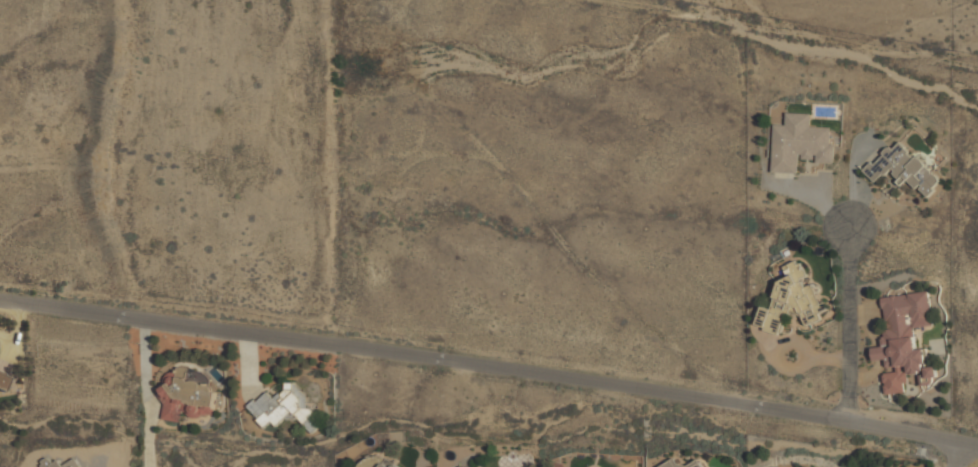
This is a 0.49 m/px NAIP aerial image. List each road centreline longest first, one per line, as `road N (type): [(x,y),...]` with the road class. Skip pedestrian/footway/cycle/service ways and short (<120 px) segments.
road 1 (tertiary): [(0,299),(759,405),(977,444)]
road 2 (residential): [(849,420),(850,226)]

